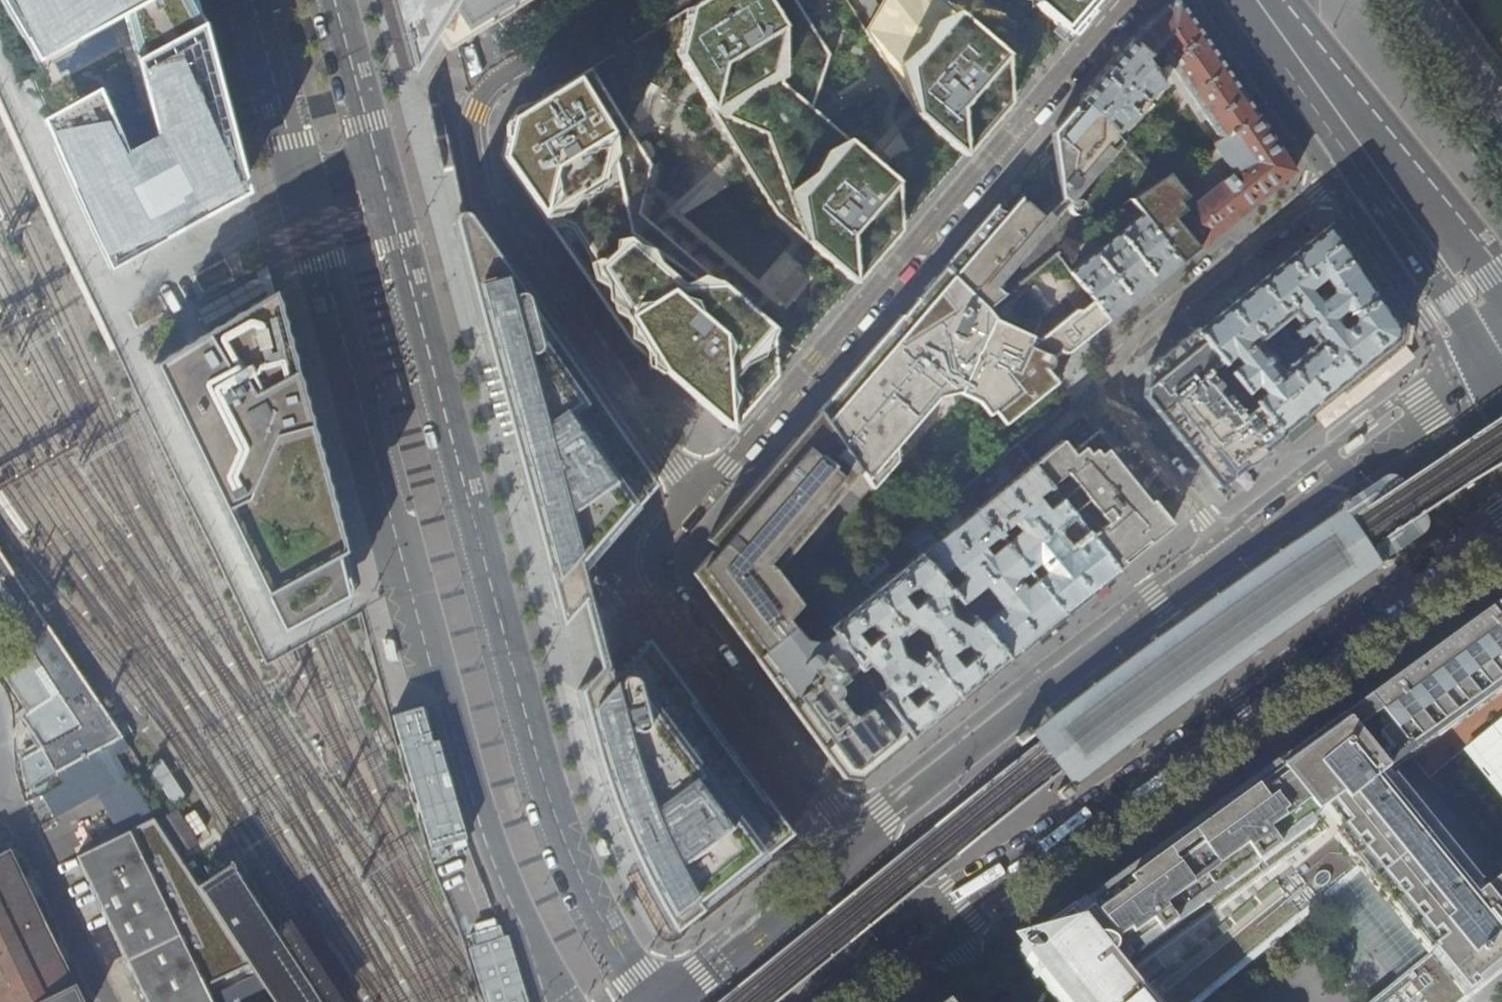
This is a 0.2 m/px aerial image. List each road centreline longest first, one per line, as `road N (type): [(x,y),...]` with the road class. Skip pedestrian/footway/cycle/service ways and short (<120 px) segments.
road 1 (tertiary): [(650,1001),(582,885),(545,792),(378,172)]
road 2 (tertiary): [(303,193),(441,686),(560,1001)]
road 3 (primary): [(924,924),(1244,712),(1501,528)]
road 4 (residential): [(699,498),(1131,0)]
road 5 (residential): [(632,0),(494,85),(476,116),(475,142),(490,202),(699,498)]
road 6 (residential): [(1232,555),(1115,401),(1112,368),(1122,349),(1372,153)]
road 7 (primary): [(1232,555),(885,814),(861,849)]
road 8 (residential): [(861,849),(658,579),(656,548),(699,498)]
road 9 (primary): [(1501,357),(1454,385),(1428,415),(1232,555)]
road 10 (primary): [(861,849),(674,1001)]
road 11 (primary): [(1501,344),(1372,153)]
road 12 (tertiary): [(251,0),(303,193)]
road 13 (primary): [(1372,153),(1257,0)]
road 14 (tertiary): [(378,172),(331,0)]
road 15 (primary): [(829,1001),(924,924)]

